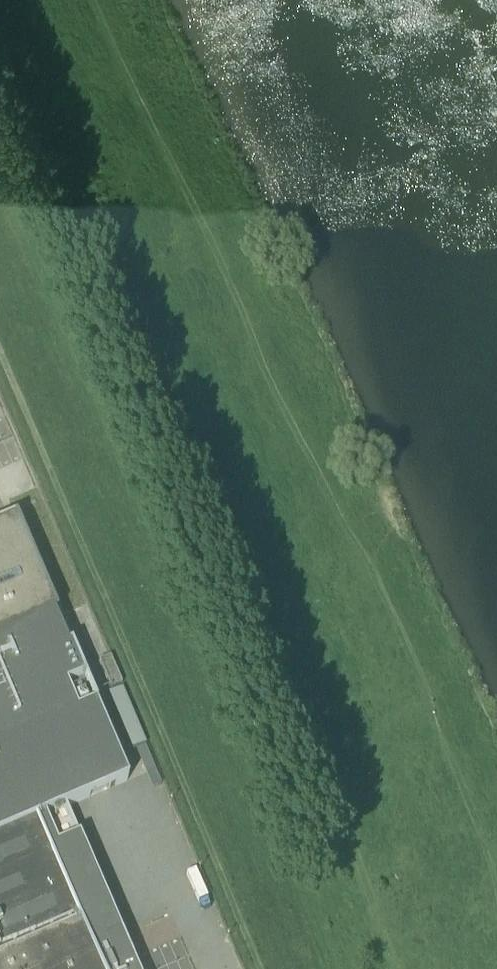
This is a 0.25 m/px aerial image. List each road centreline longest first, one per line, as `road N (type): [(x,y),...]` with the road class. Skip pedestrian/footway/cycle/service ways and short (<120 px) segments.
road 1 (track): [(496,913),(472,809),(93,0)]
road 2 (track): [(259,968),(0,355)]

